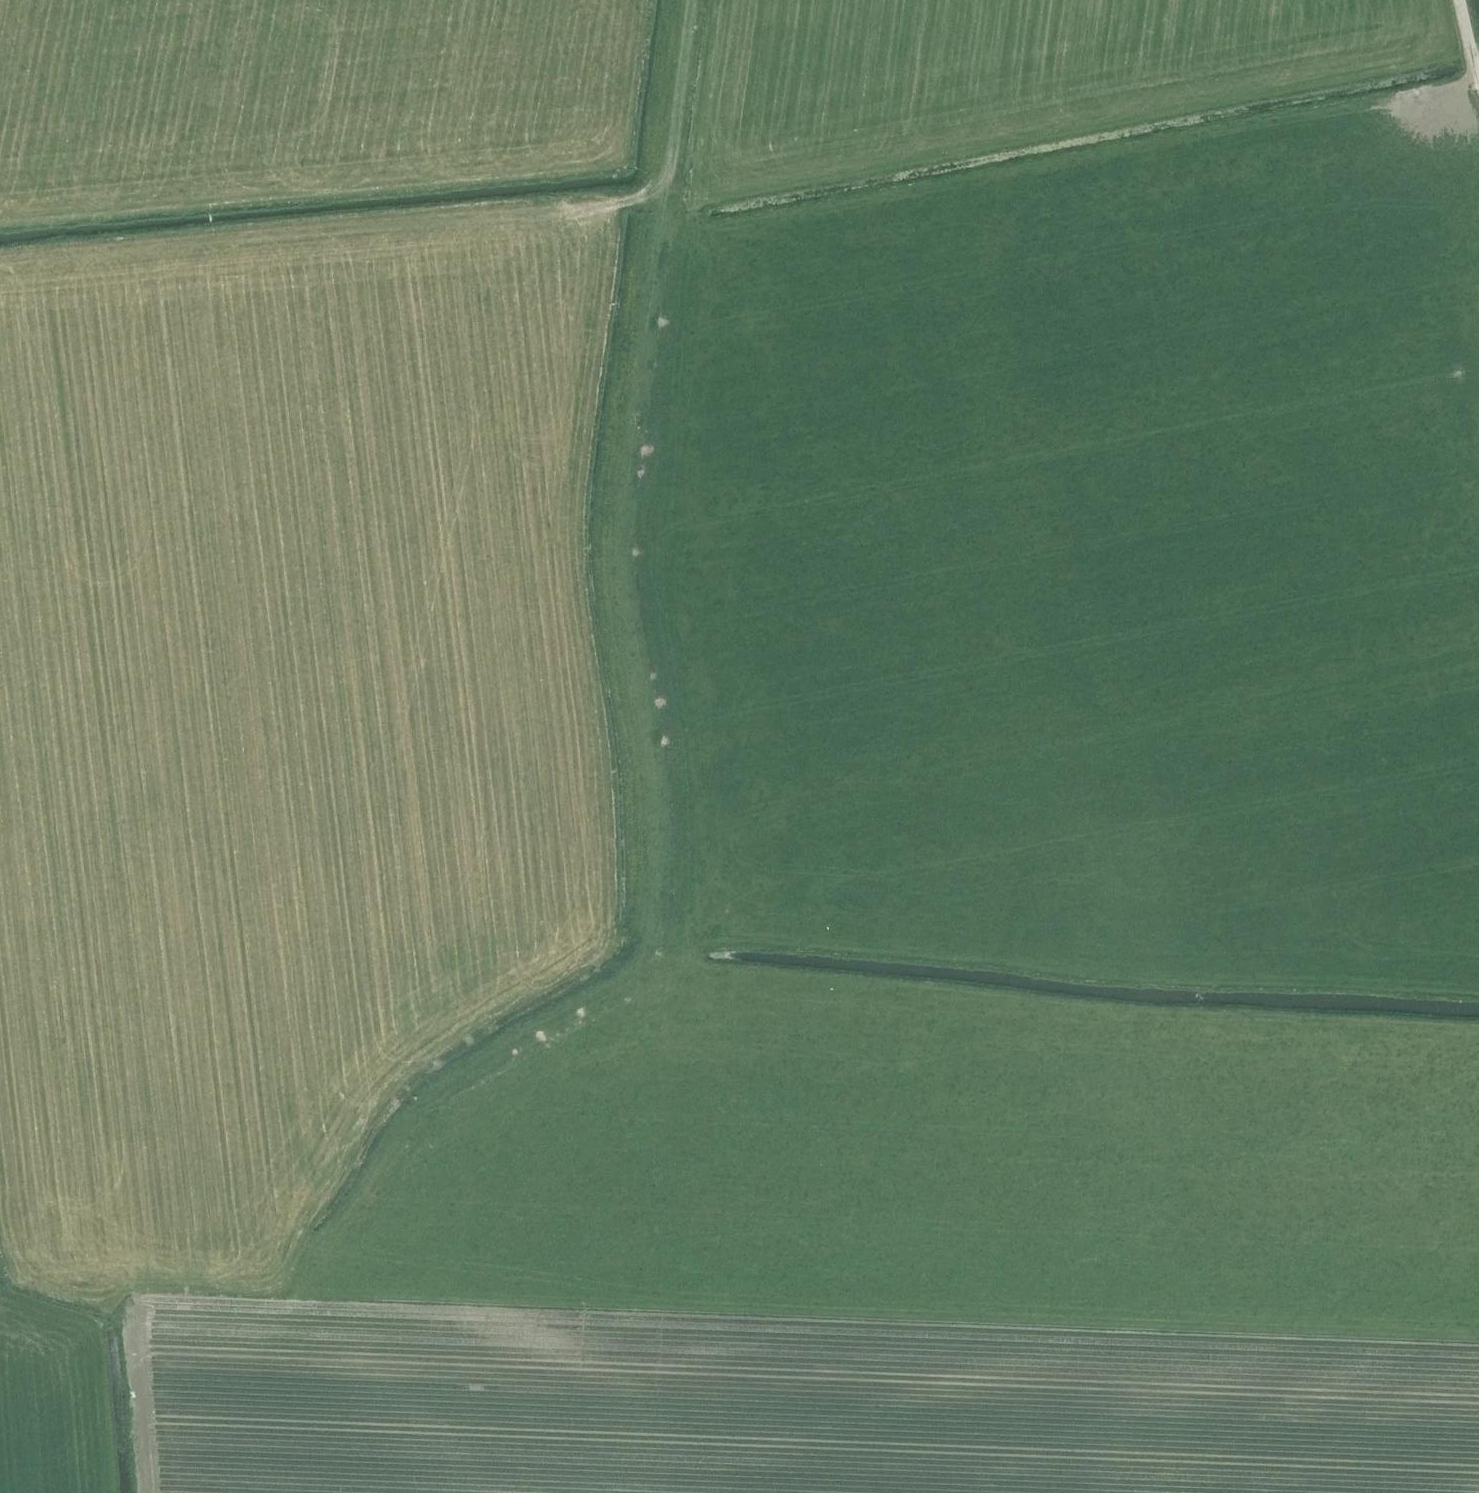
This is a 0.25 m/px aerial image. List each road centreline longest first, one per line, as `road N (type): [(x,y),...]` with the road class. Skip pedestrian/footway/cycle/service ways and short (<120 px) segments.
road 1 (track): [(300,1256),(270,1317),(240,1336),(0,1272)]
road 2 (track): [(695,0),(670,173),(615,193),(539,204)]

